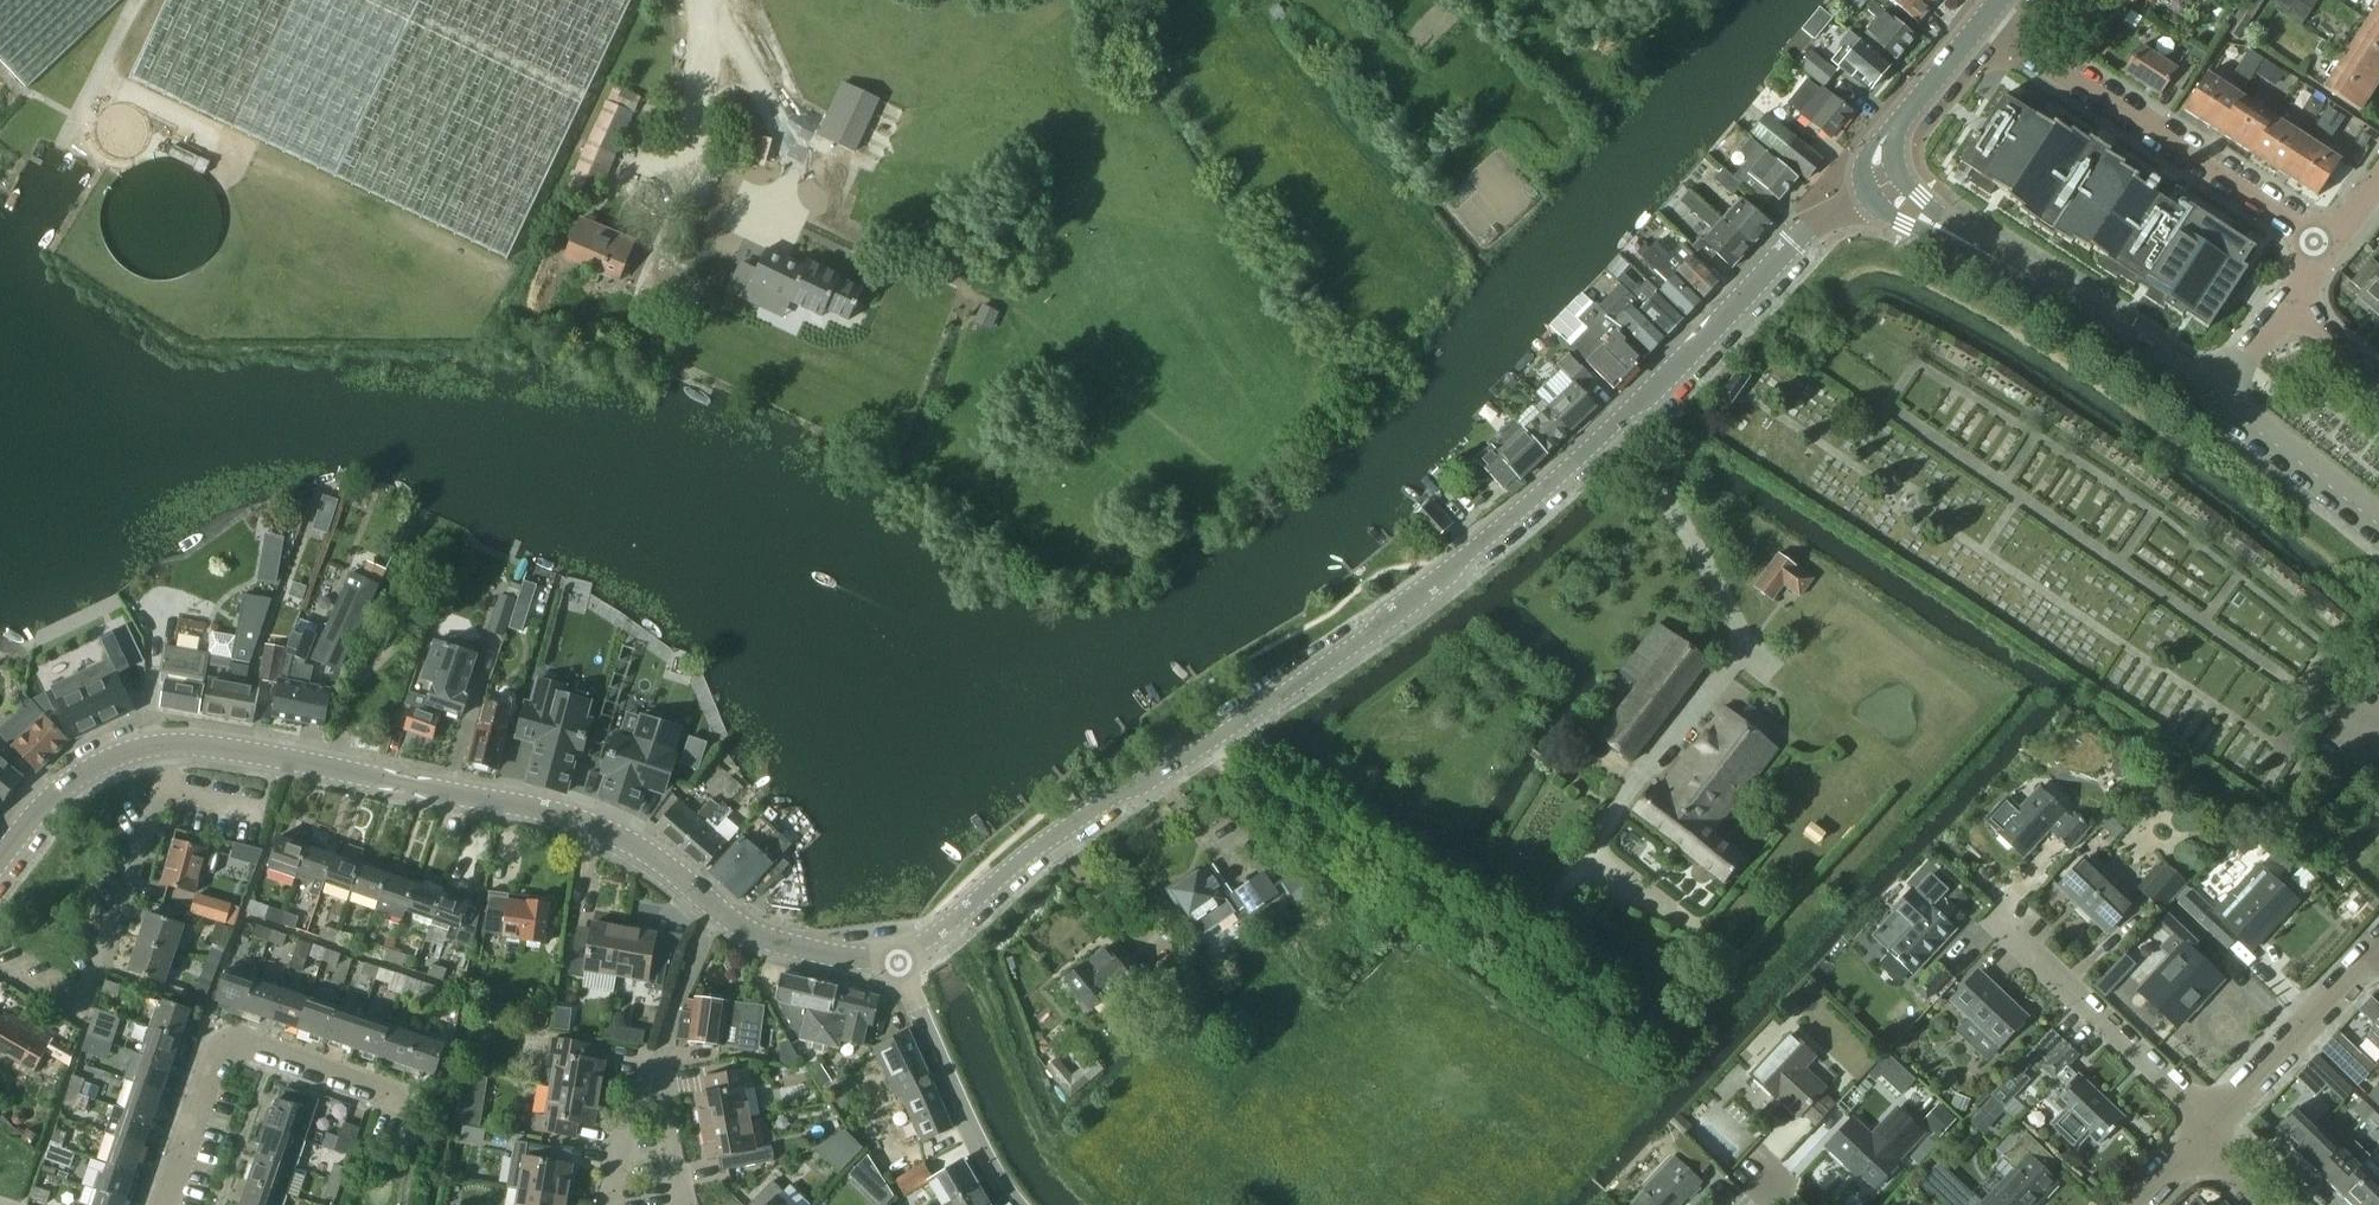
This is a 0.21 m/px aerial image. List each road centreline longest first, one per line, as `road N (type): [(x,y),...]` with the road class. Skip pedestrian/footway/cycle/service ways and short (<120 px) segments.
road 1 (tertiary): [(899,960),(1023,859),(1400,613),(1673,368),(1809,227),(1884,189)]
road 2 (tertiary): [(170,744),(256,753),(548,812),(630,842),(760,937),(847,957),(899,960)]
road 3 (residential): [(1982,21),(2324,250)]
road 4 (secondary): [(1884,189),(2217,396)]
road 5 (residential): [(167,1204),(220,1049),(238,1040),(420,1103)]
road 6 (residential): [(0,966),(82,1004),(170,744)]
road 7 (residential): [(2214,1122),(1993,918)]
road 8 (unclassified): [(1016,1204),(986,1160),(899,960)]
road 9 (track): [(948,920),(1050,1143)]
road 10 (residential): [(2214,1122),(2378,949)]
road 11 (tertiary): [(0,857),(69,781),(118,756),(170,744)]
road 12 (secondary): [(2217,396),(2378,527)]
road 13 (secondary): [(1884,189),(1875,160),(1888,134),(1982,21)]
road 14 (unclassified): [(674,173),(703,0)]
road 15 (residential): [(604,1204),(637,1093),(661,1093)]
road 16 (residential): [(2378,387),(2289,303)]

